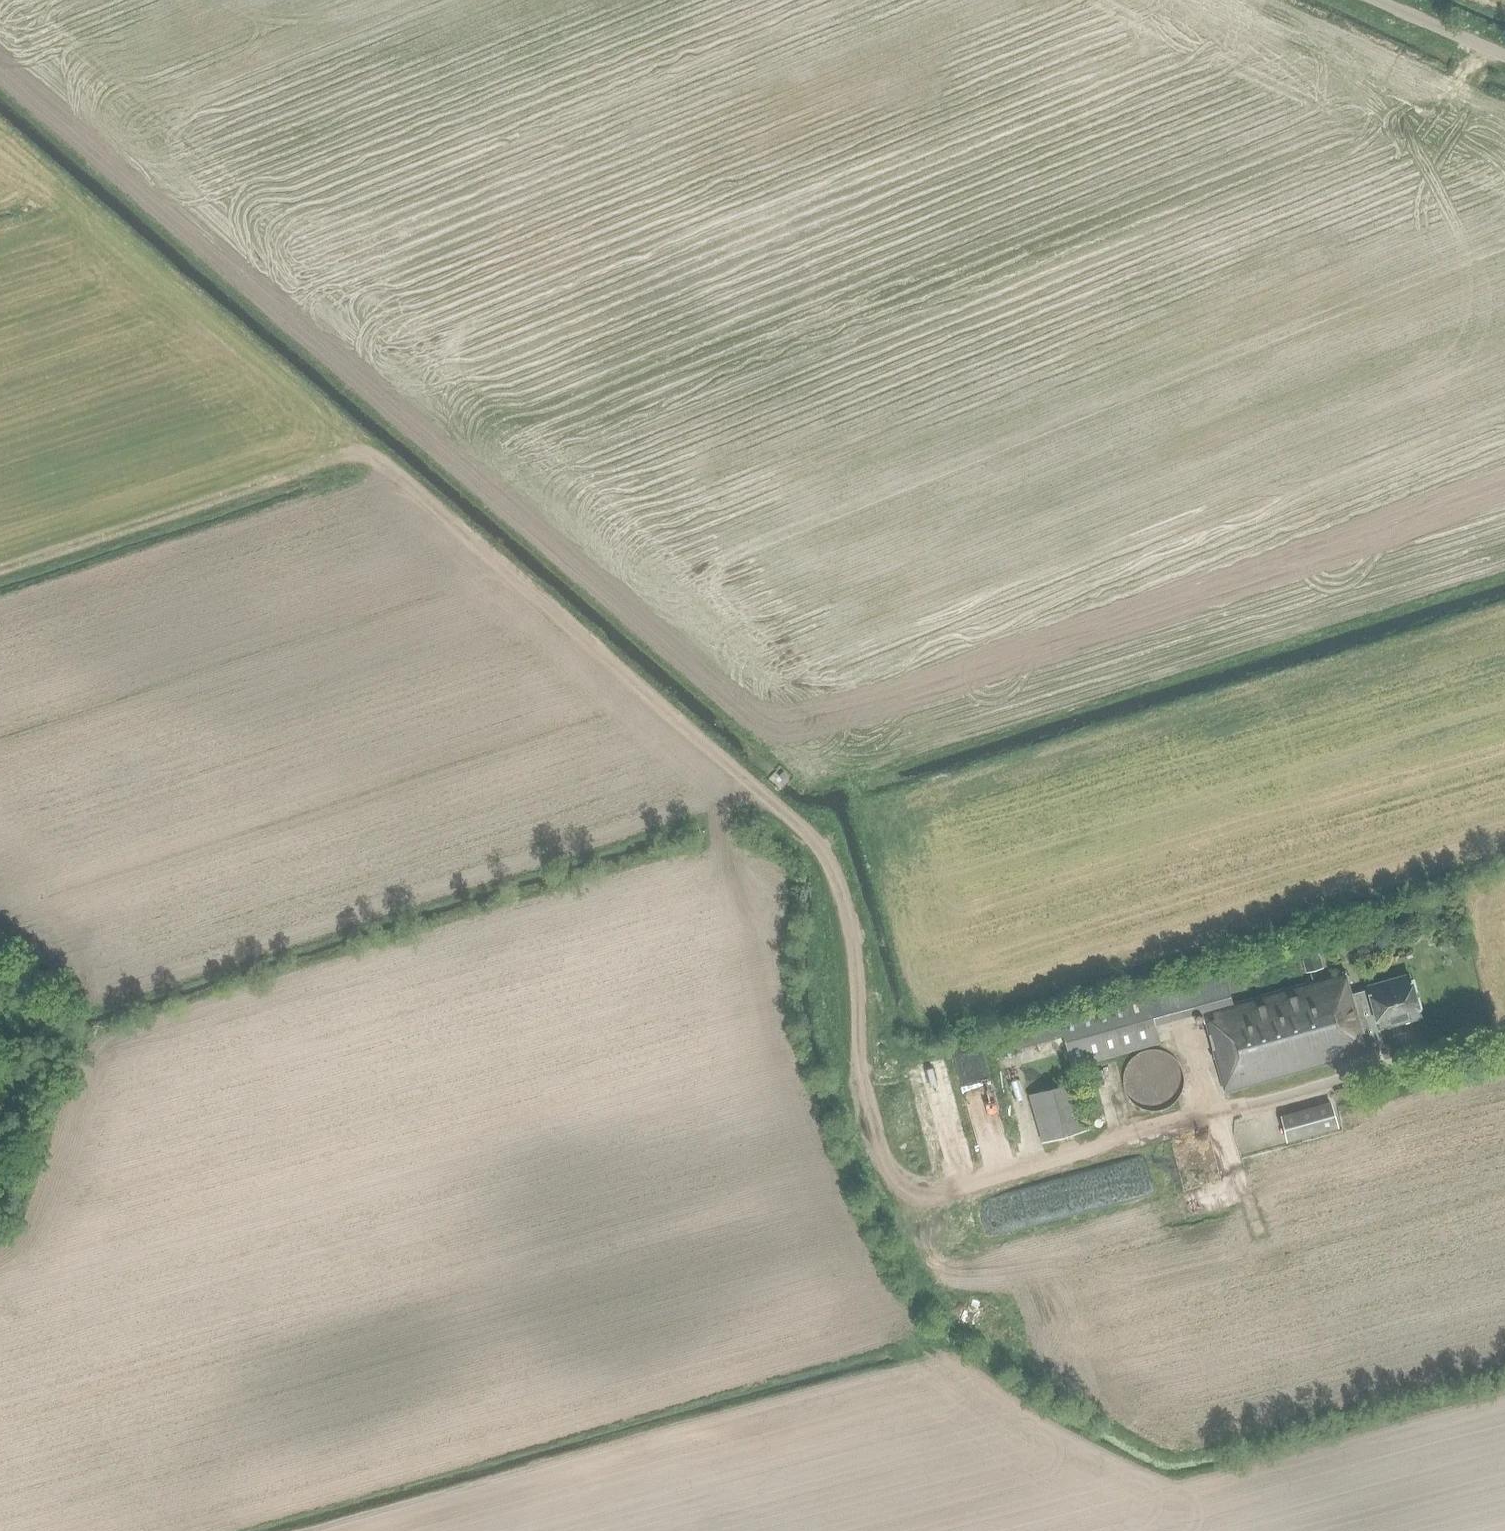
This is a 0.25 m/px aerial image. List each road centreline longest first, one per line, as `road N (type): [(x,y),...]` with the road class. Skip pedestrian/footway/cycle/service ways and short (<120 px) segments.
road 1 (track): [(1211,1116),(926,1194),(908,1184),(892,1166),(862,1068),(860,977),(839,887),(802,825),(725,764)]
road 2 (unclassified): [(1504,56),(1377,0)]
road 3 (track): [(1258,1232),(1221,1113)]
road 4 (track): [(1005,1045),(1040,1163)]

